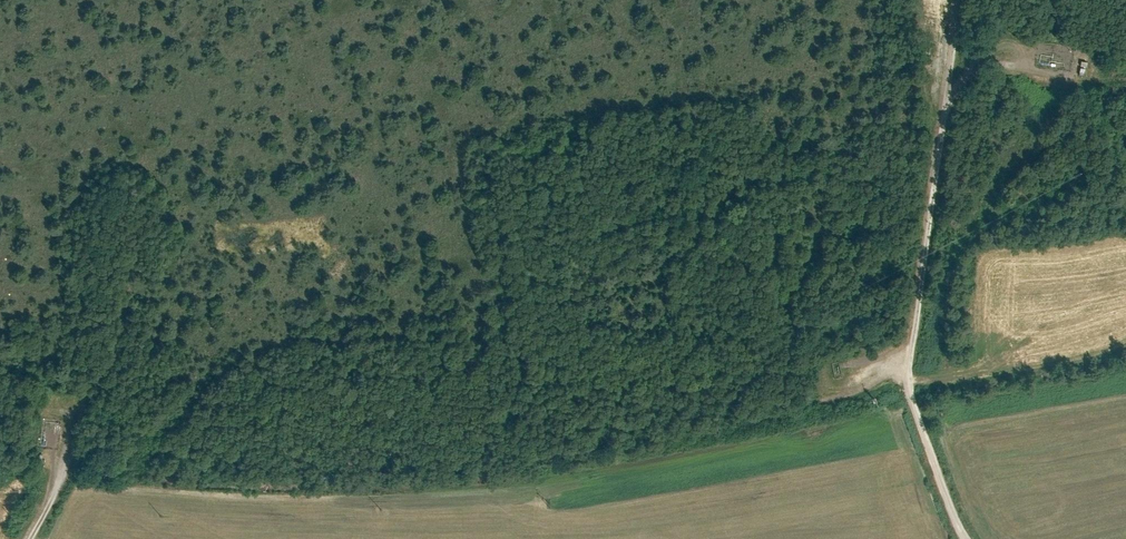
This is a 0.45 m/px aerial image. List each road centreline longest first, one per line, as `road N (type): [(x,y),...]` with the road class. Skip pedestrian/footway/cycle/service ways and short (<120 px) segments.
road 1 (track): [(965,538),(939,485),(909,364),(960,0)]

